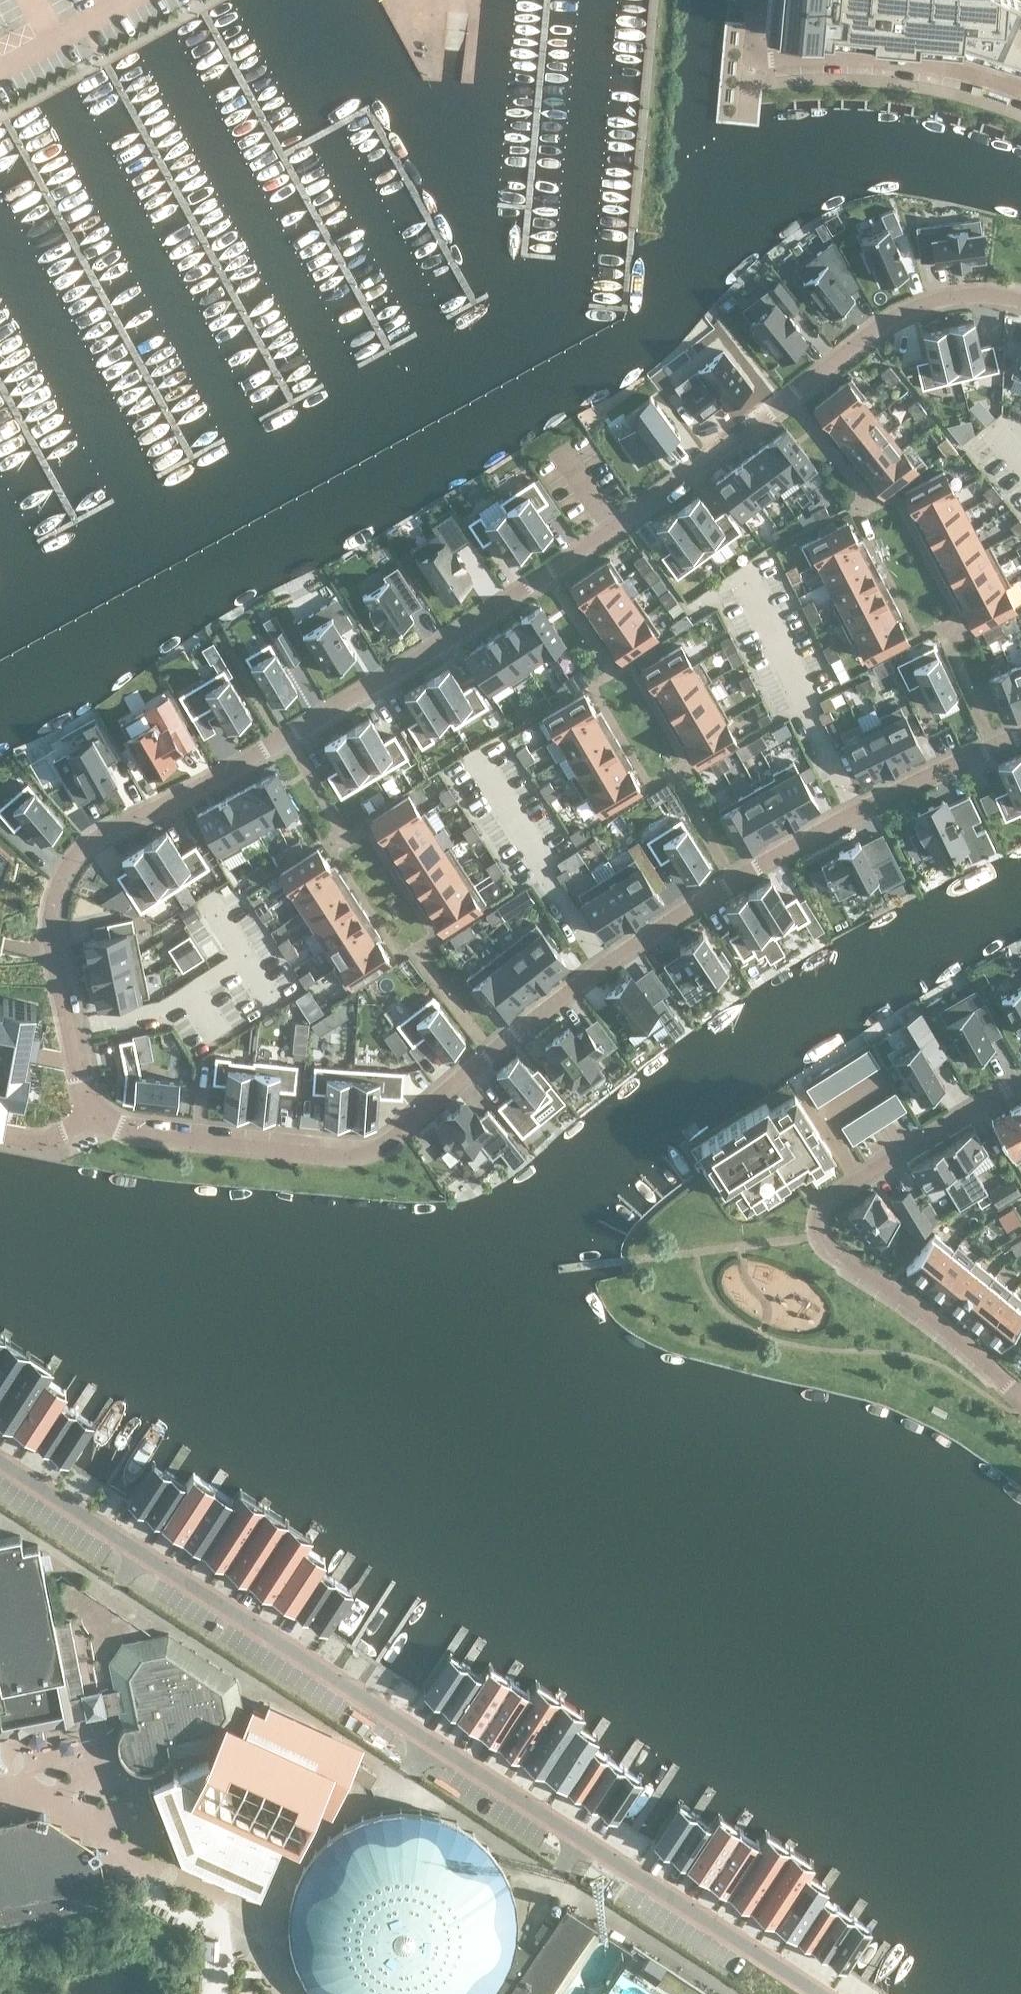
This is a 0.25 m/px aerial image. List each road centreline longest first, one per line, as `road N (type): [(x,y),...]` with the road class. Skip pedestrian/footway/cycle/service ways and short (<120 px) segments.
road 1 (residential): [(52,948),(56,884),(128,817),(290,736),(550,571),(867,332),(942,296),(1020,300)]
road 2 (residential): [(1020,737),(907,786),(736,883),(609,968),(379,1143),(134,1125),(101,1108)]
road 3 (residential): [(817,1993),(0,1462)]
road 4 (residential): [(1020,1395),(819,1245),(818,1220),(829,1199),(1020,1088)]
road 5 (residential): [(1007,85),(872,56),(748,62),(754,0)]
road 6 (residential): [(101,1108),(85,1090),(52,948)]

